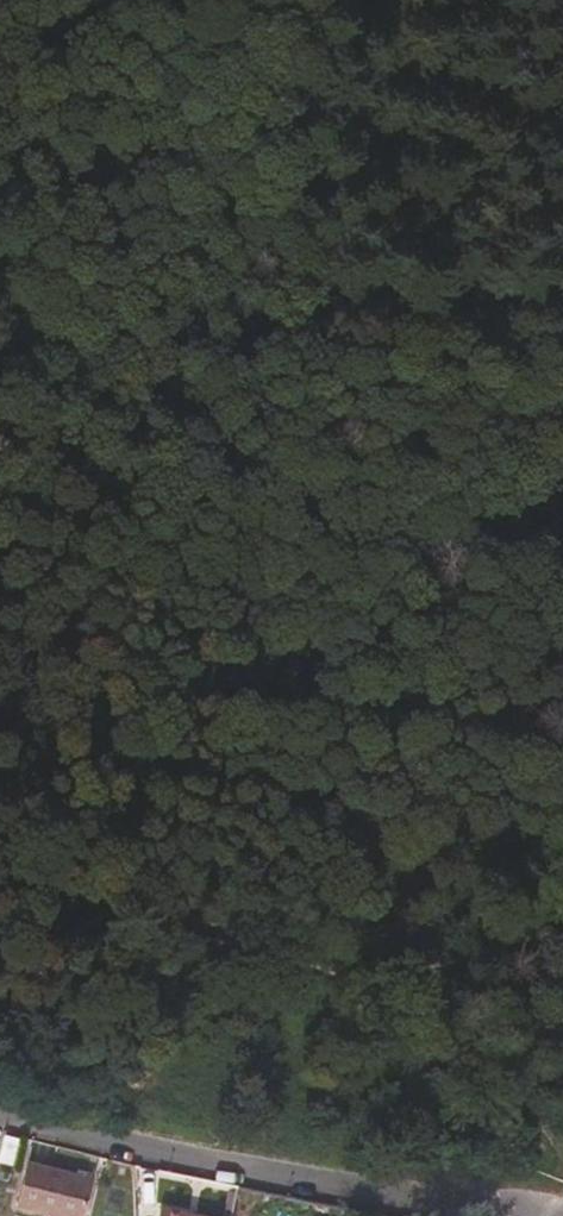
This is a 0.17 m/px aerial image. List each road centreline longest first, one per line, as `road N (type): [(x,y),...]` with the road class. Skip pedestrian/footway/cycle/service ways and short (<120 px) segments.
road 1 (residential): [(556,1215),(500,1201),(324,1181),(0,1112)]

